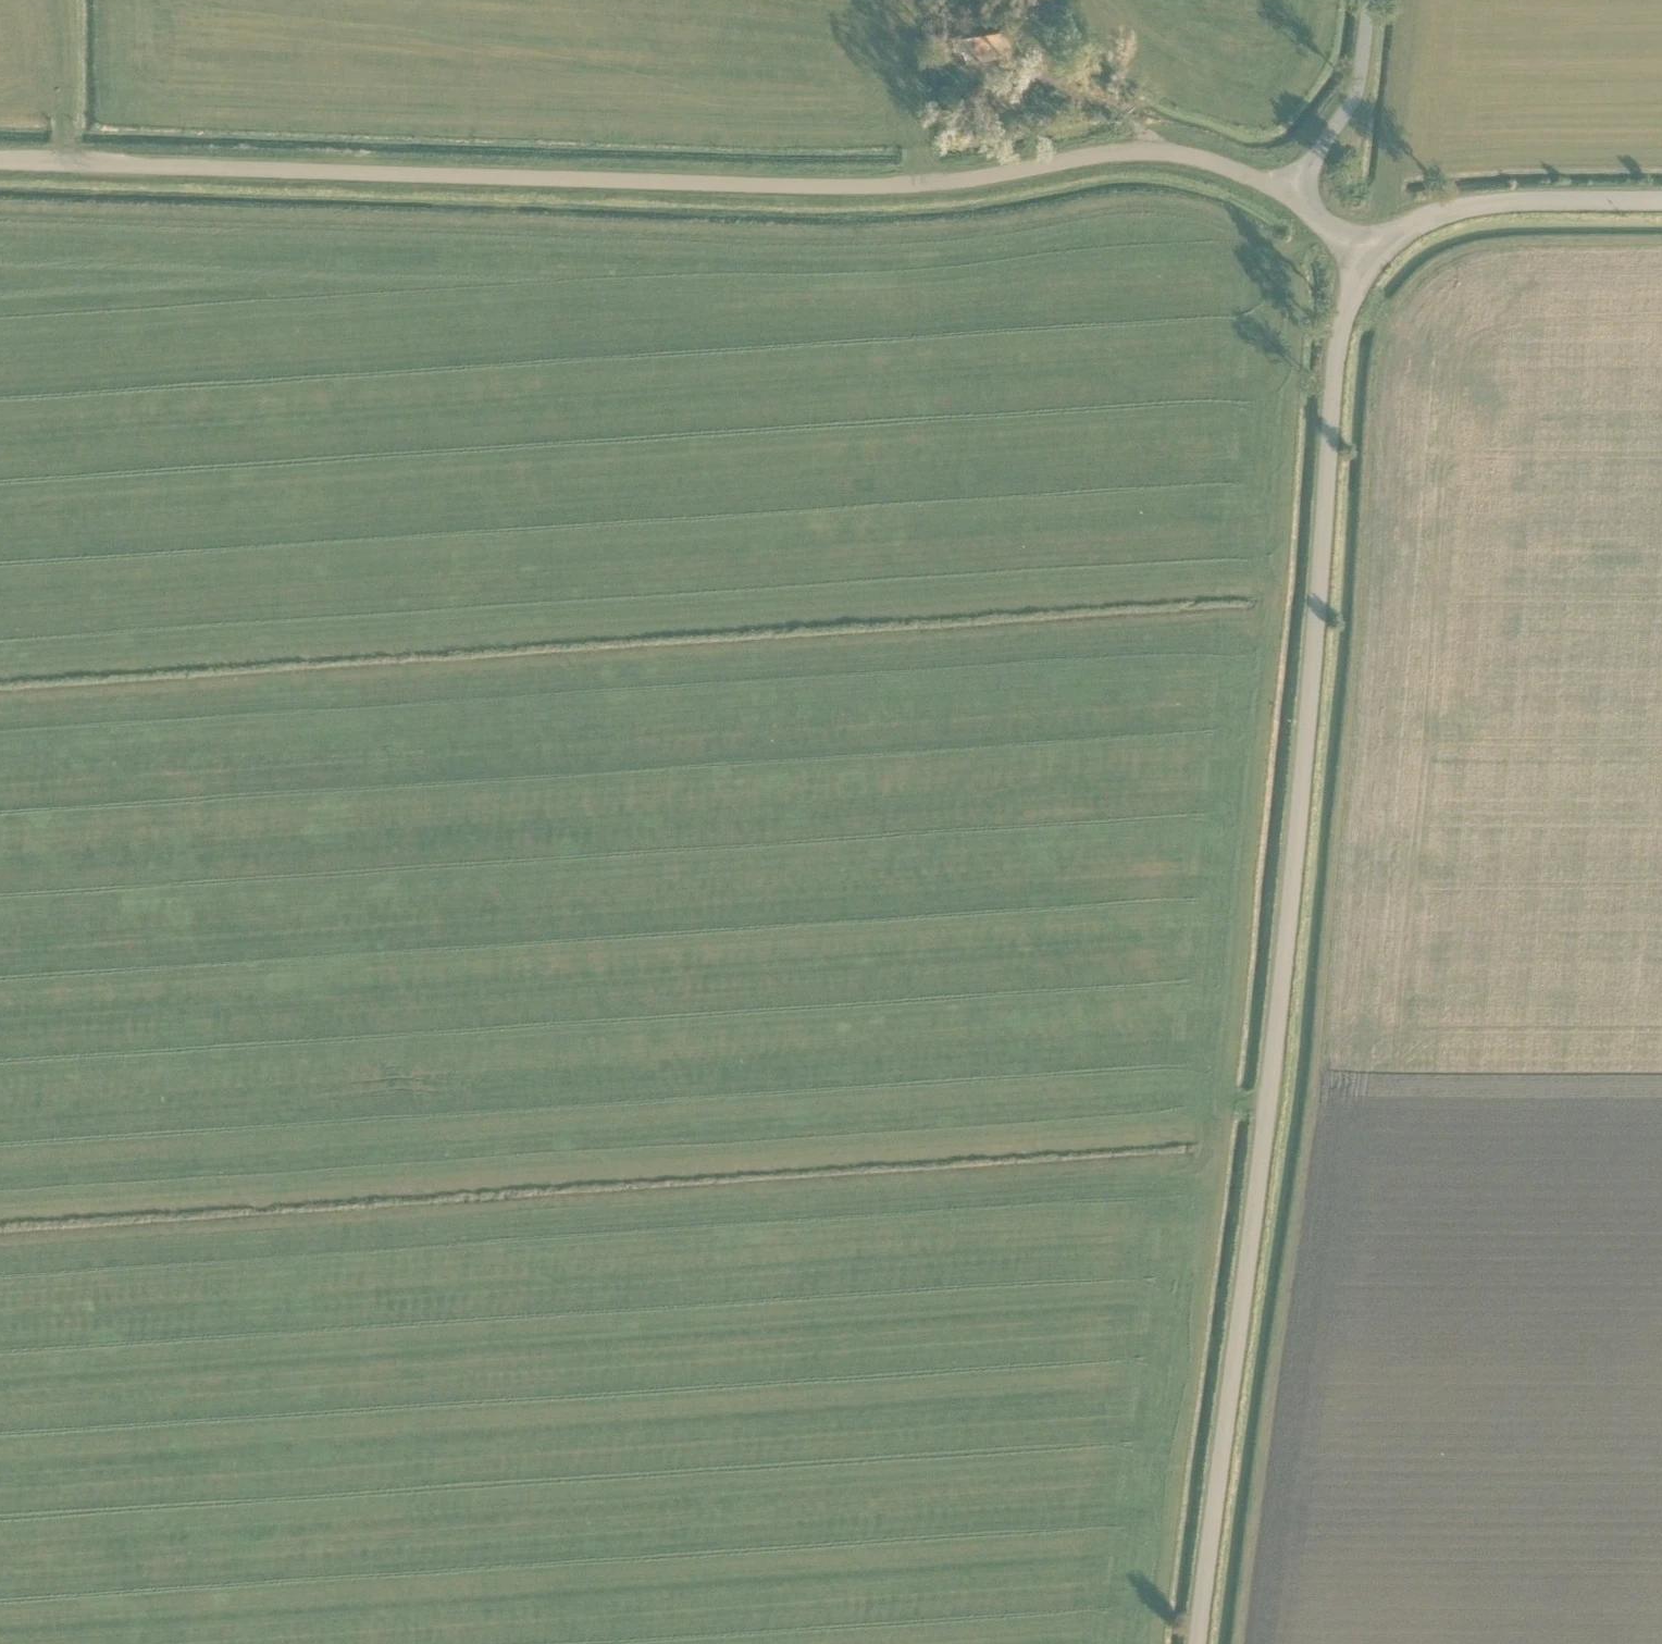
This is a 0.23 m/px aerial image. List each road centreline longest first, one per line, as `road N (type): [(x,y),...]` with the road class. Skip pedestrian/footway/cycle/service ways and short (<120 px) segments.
road 1 (unclassified): [(1367,264),(1288,192),(1224,164),(1134,152),(874,186),(0,160)]
road 2 (tertiary): [(1197,1643),(1293,898),(1335,358),(1367,264)]
road 3 (tertiary): [(1367,264),(1442,211),(1661,197)]

